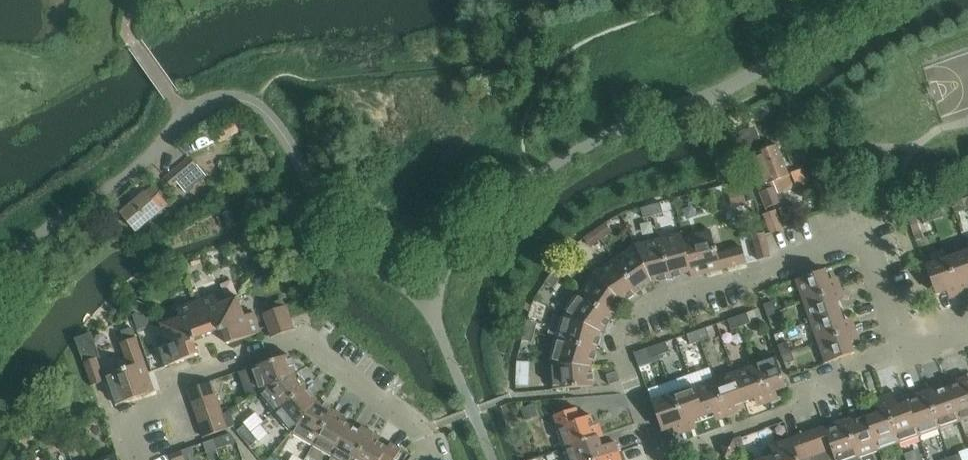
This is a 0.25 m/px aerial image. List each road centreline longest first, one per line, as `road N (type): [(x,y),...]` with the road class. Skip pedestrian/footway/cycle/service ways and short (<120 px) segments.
road 1 (residential): [(658,459),(623,350),(653,303),(868,237)]
road 2 (unclassified): [(178,401),(177,385),(306,338),(420,431),(431,459)]
road 3 (unclassified): [(662,459),(812,403),(822,381),(904,347)]

